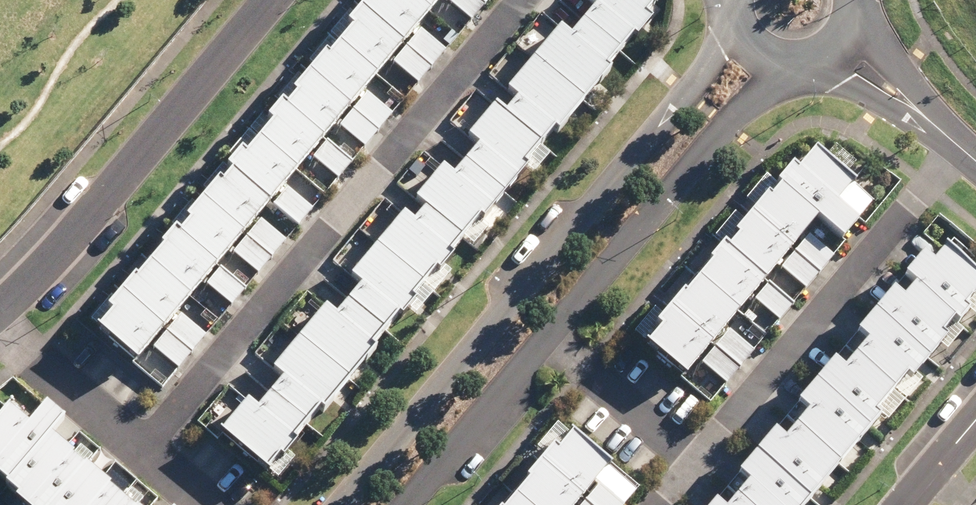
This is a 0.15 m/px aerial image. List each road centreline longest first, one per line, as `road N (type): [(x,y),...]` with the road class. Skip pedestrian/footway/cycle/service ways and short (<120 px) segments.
road 1 (residential): [(340,504),(690,93),(737,23)]
road 2 (residential): [(133,446),(520,0)]
road 3 (residential): [(798,62),(727,125),(414,504)]
road 4 (residential): [(0,313),(272,0)]
road 5 (residential): [(133,446),(0,332)]
road 6 (residential): [(803,60),(939,129)]
road 7 (residential): [(851,14),(939,129)]

